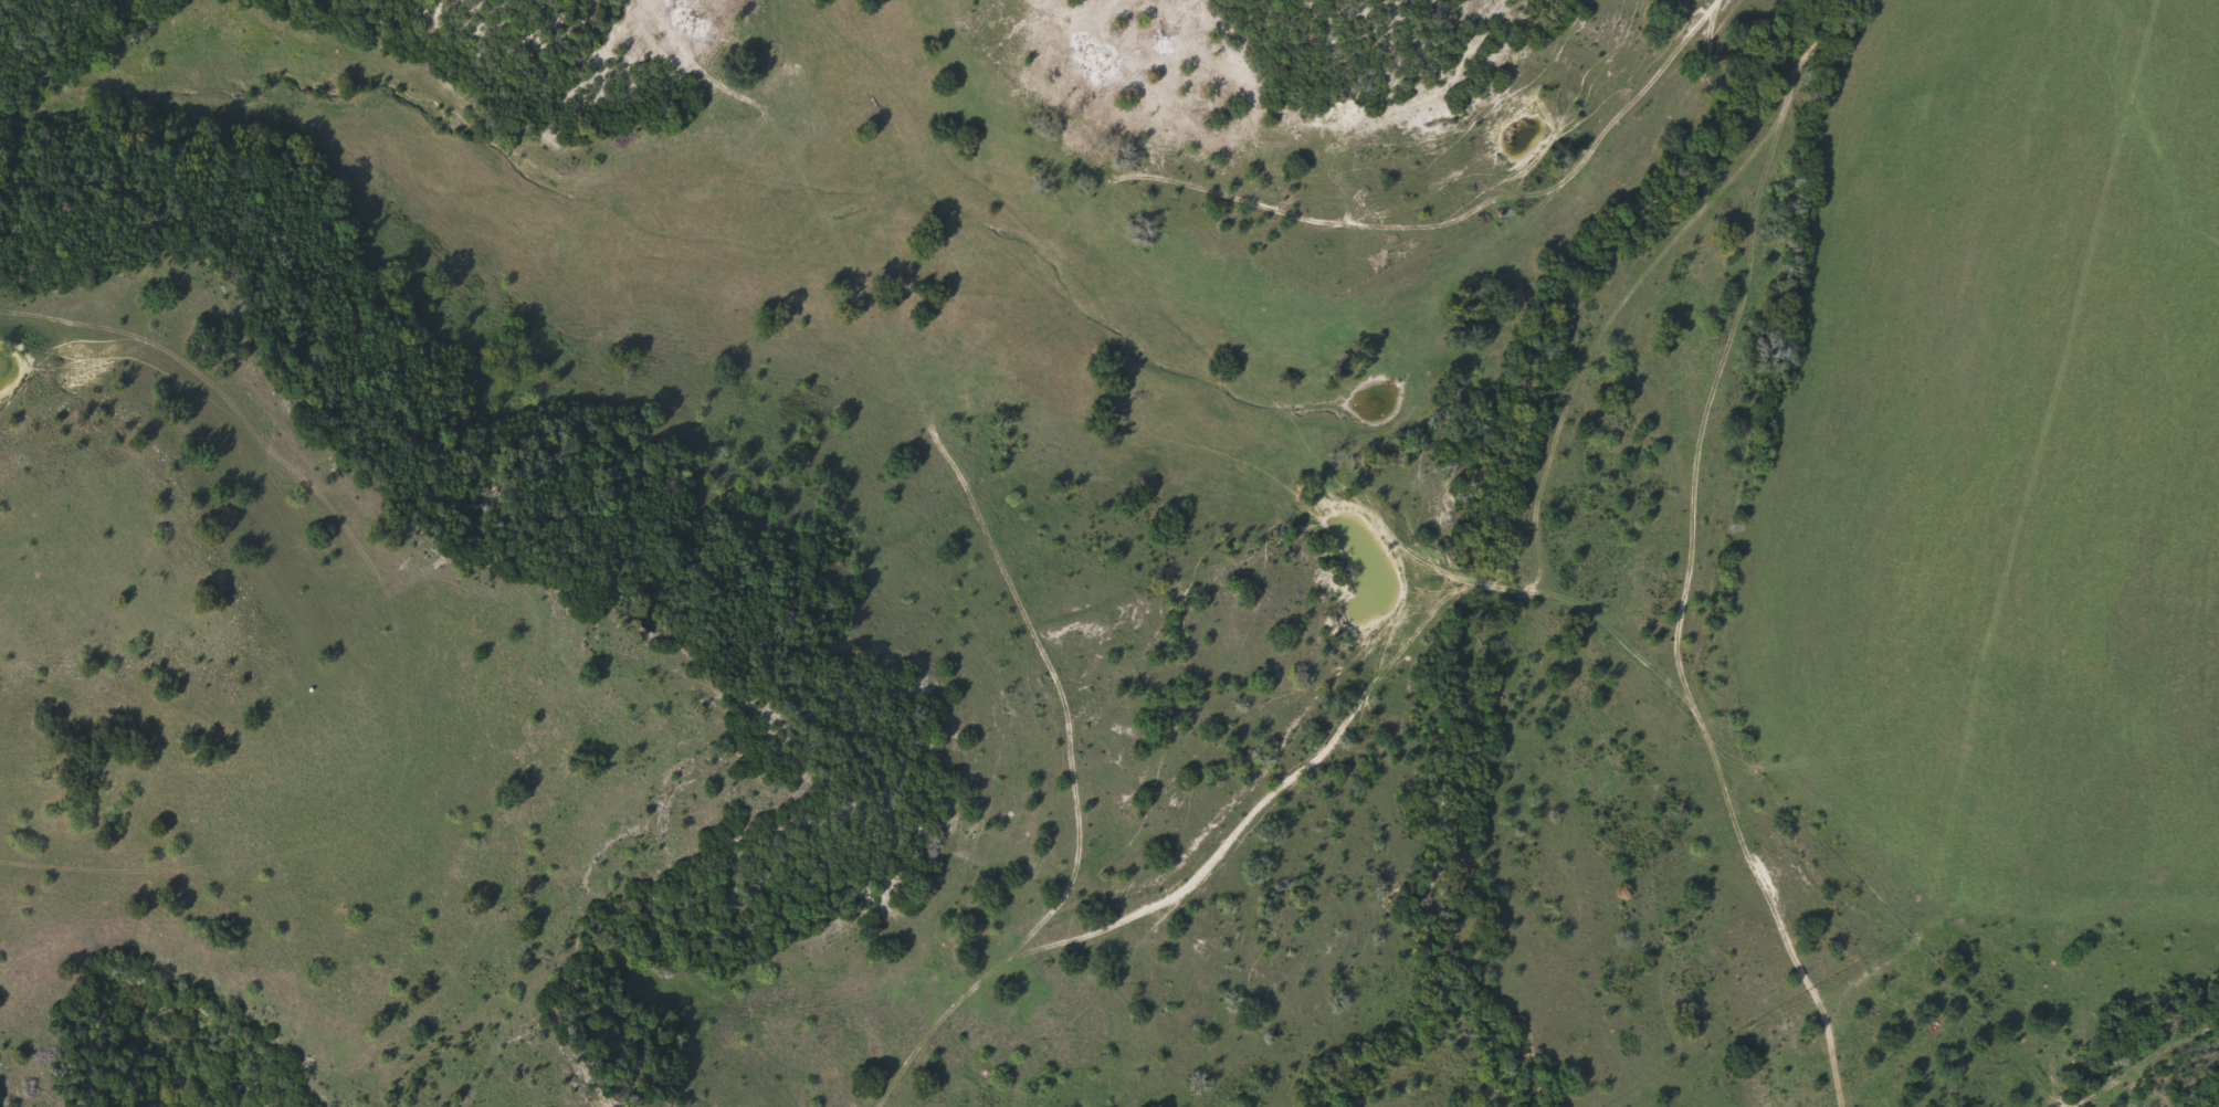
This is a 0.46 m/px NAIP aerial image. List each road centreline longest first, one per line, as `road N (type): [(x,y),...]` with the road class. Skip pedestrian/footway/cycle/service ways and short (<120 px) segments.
road 1 (residential): [(1849,0),(1771,129),(1699,334),(1695,498),(1680,664),(1725,795),(1827,1027),(1841,1106)]
road 2 (residential): [(1728,0),(1573,187),(1547,197),(1487,190),(1445,197),(1343,228),(1298,224)]

